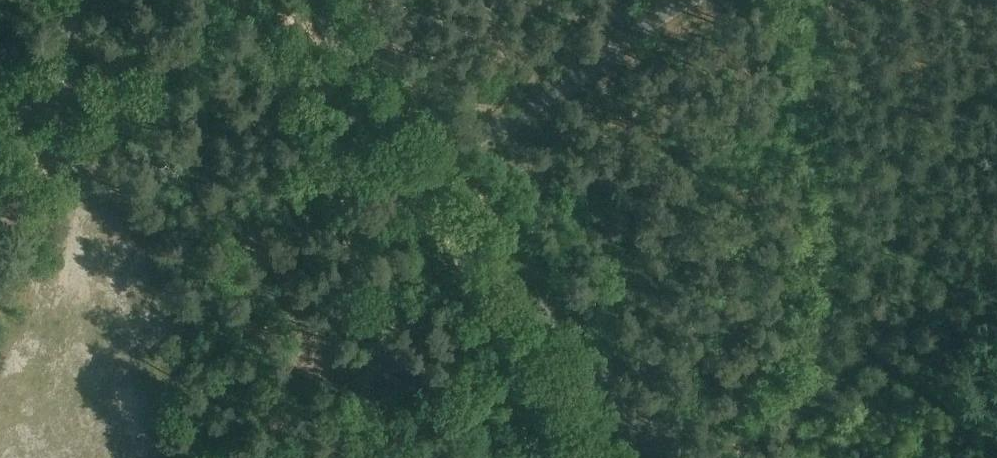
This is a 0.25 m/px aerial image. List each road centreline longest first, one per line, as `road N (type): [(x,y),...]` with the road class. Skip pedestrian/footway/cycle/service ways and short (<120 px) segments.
road 1 (unclassified): [(669,457),(417,170)]
road 2 (track): [(576,457),(417,170)]
road 3 (unclassified): [(692,0),(468,148),(417,170)]
road 4 (unclassified): [(417,170),(371,108),(312,0)]

